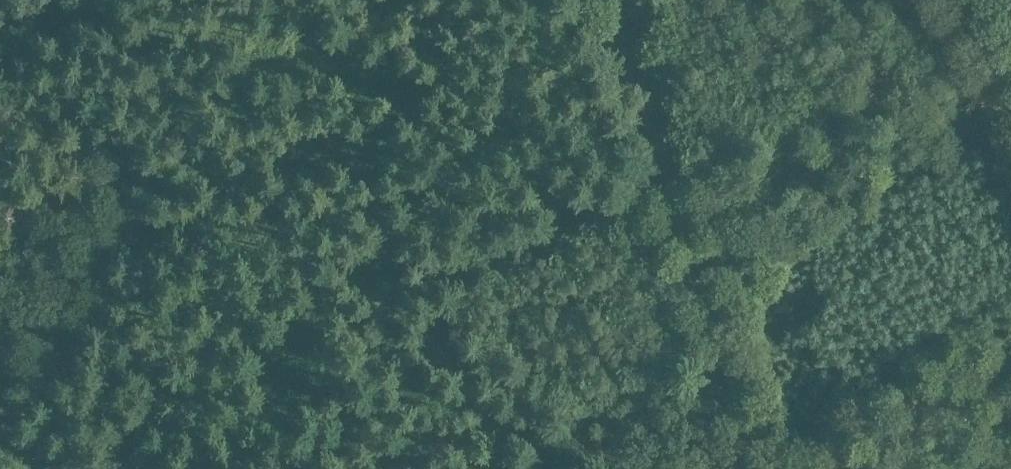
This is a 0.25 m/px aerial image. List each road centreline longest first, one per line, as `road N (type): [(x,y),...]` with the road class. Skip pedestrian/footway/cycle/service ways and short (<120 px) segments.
road 1 (unclassified): [(756,468),(615,0)]

